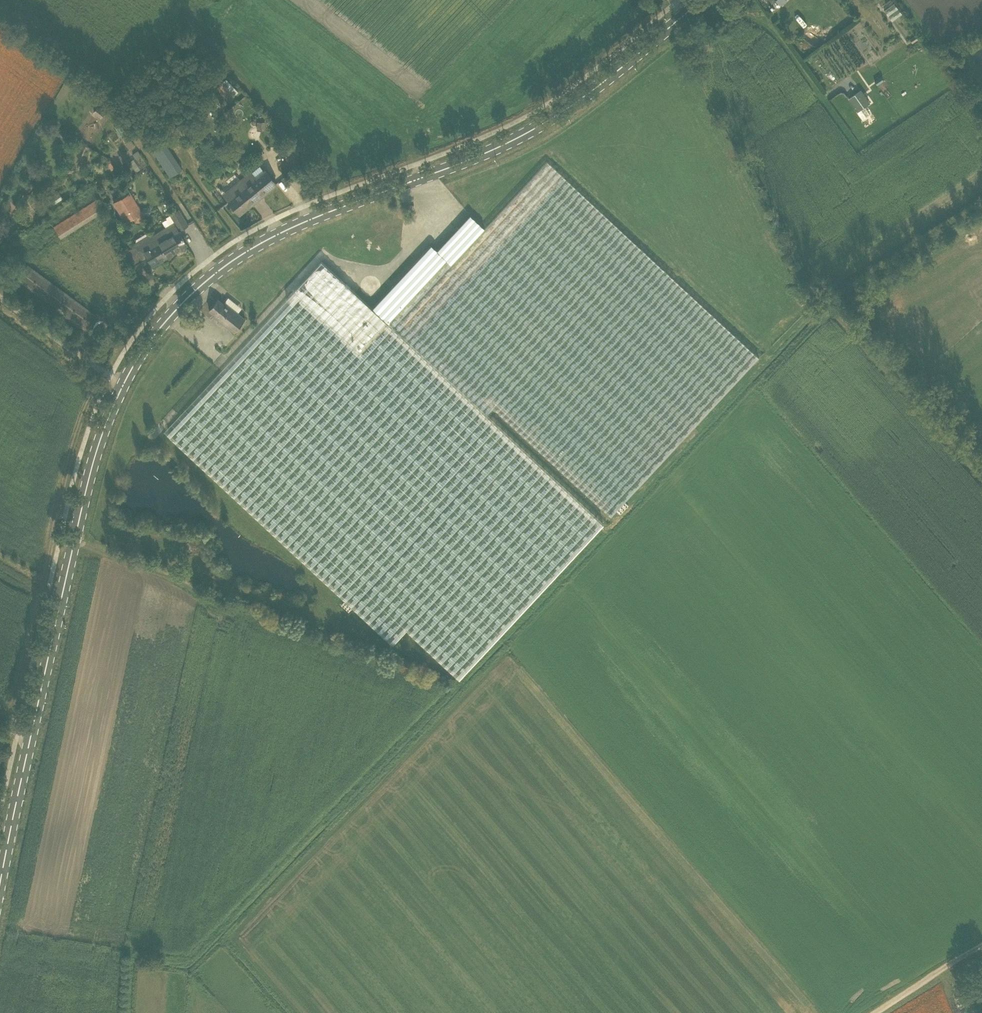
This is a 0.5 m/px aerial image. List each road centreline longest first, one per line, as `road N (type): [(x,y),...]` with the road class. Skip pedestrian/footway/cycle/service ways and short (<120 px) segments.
road 1 (secondary): [(0,882),(96,452),(144,348),(214,273),(254,245),(518,138),(589,94),(704,0)]
road 2 (track): [(0,296),(122,386)]
road 3 (track): [(981,946),(875,1012)]

